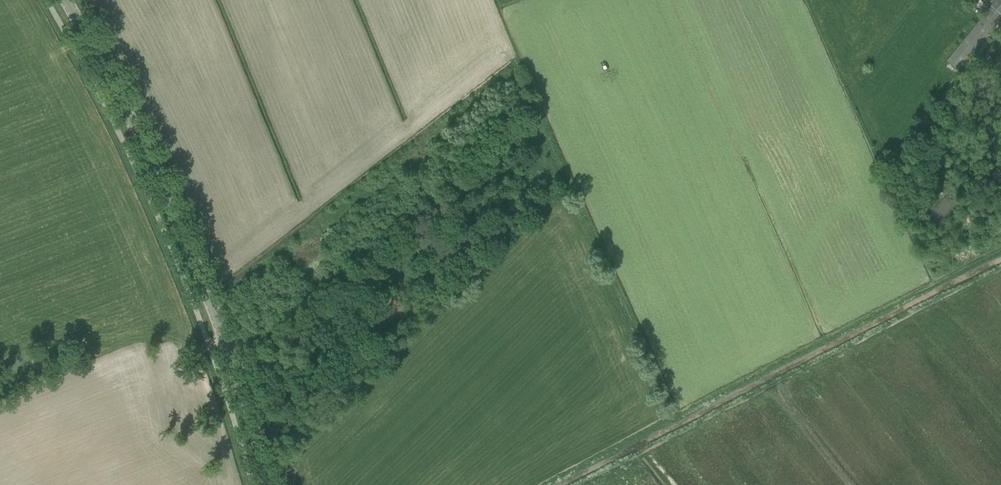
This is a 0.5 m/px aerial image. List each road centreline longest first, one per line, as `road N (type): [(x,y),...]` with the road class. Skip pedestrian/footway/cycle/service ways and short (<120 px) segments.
road 1 (unclassified): [(270,484),(185,239),(66,0)]
road 2 (track): [(531,110),(404,243),(234,368)]

